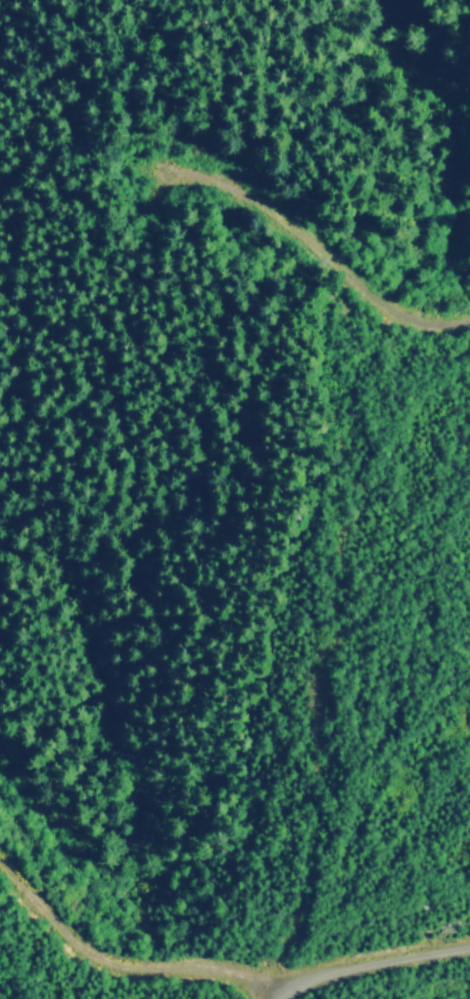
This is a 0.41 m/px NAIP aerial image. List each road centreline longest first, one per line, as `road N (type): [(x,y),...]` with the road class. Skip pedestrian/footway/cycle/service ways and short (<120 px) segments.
road 1 (residential): [(469,948),(296,982),(287,998)]

